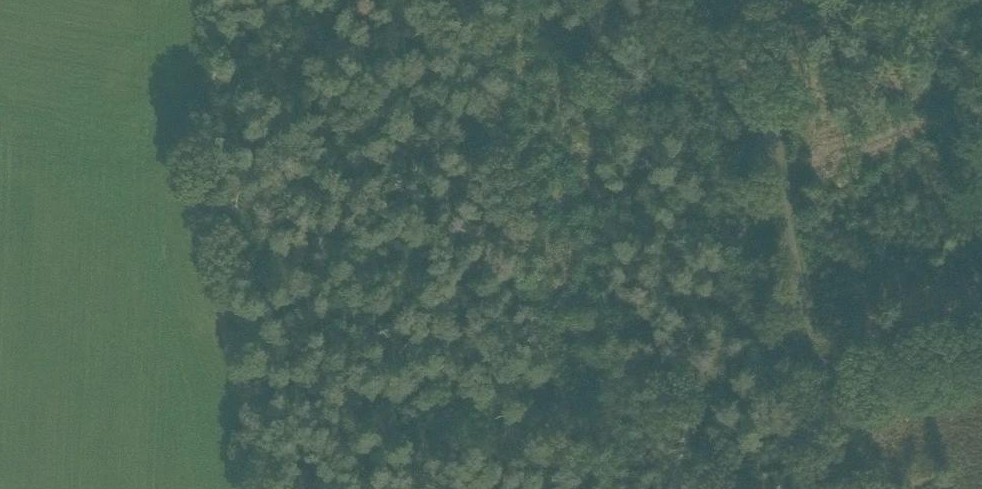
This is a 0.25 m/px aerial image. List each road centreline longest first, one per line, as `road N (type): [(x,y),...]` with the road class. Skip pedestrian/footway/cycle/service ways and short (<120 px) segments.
road 1 (unclassified): [(744,0),(847,488)]

